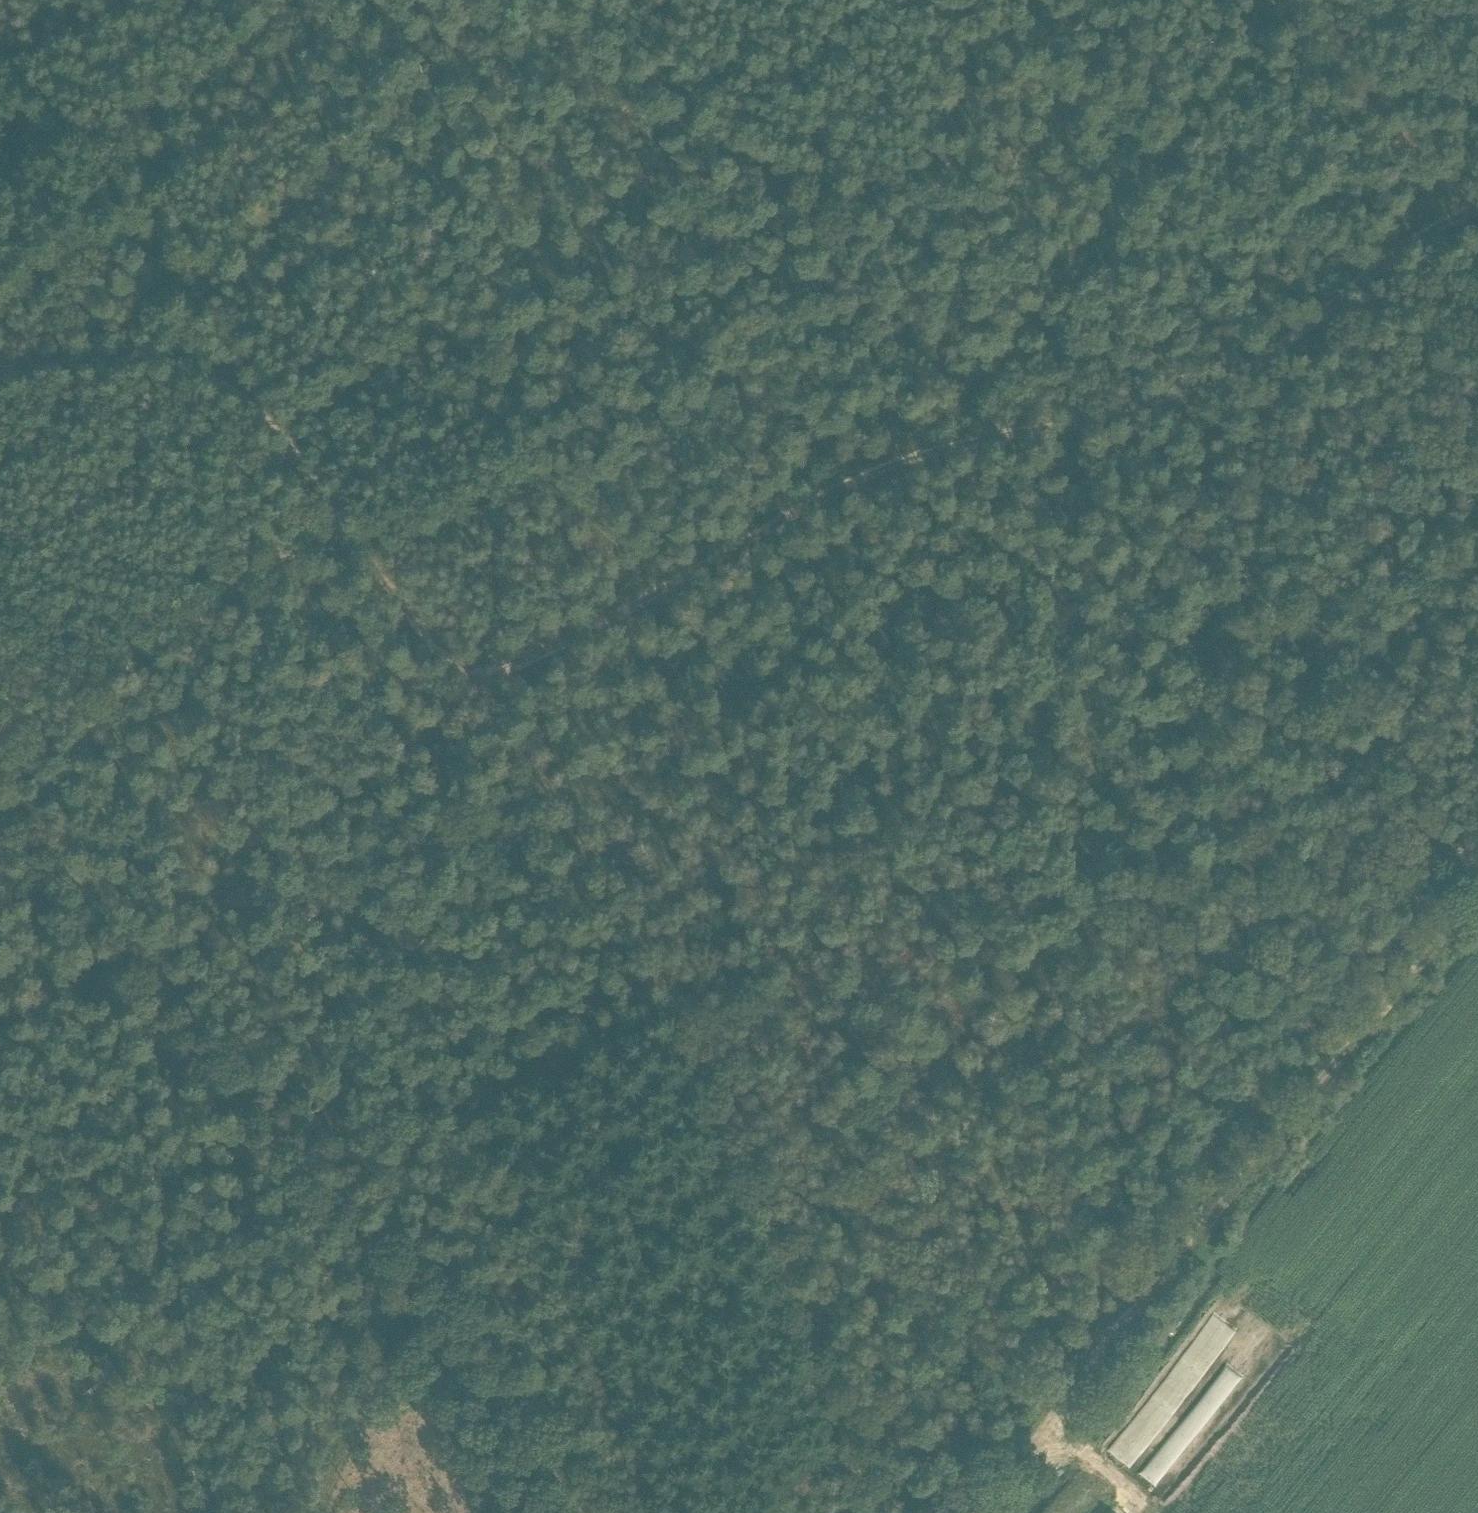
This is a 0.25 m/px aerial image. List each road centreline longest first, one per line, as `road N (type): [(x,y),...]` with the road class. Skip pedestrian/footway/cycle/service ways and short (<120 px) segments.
road 1 (track): [(885,1512),(689,1015),(469,683),(346,538)]
road 2 (track): [(0,778),(600,1512)]
road 3 (track): [(1477,881),(962,1512)]
road 4 (track): [(346,538),(204,377),(64,365),(0,385)]
road 5 (track): [(346,538),(0,766)]

